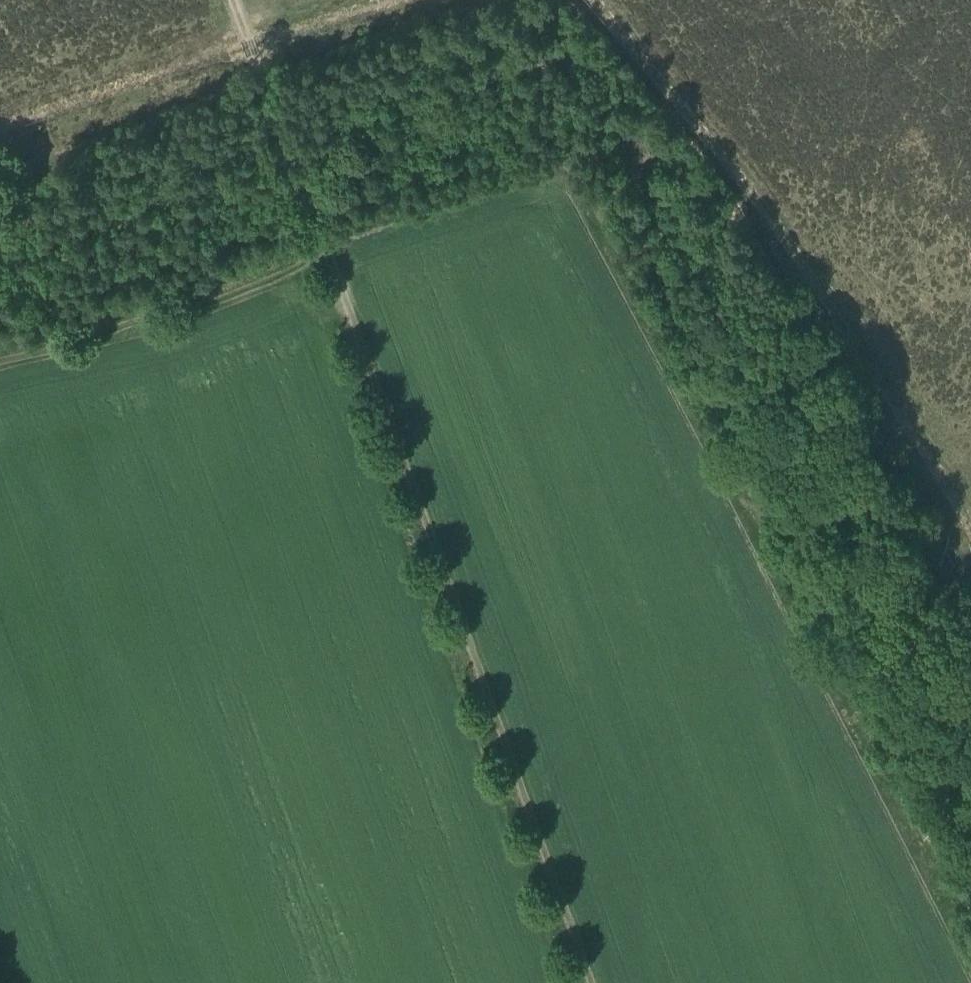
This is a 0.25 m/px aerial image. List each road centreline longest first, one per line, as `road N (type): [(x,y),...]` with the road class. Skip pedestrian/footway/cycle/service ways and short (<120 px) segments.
road 1 (track): [(588,982),(230,0)]

